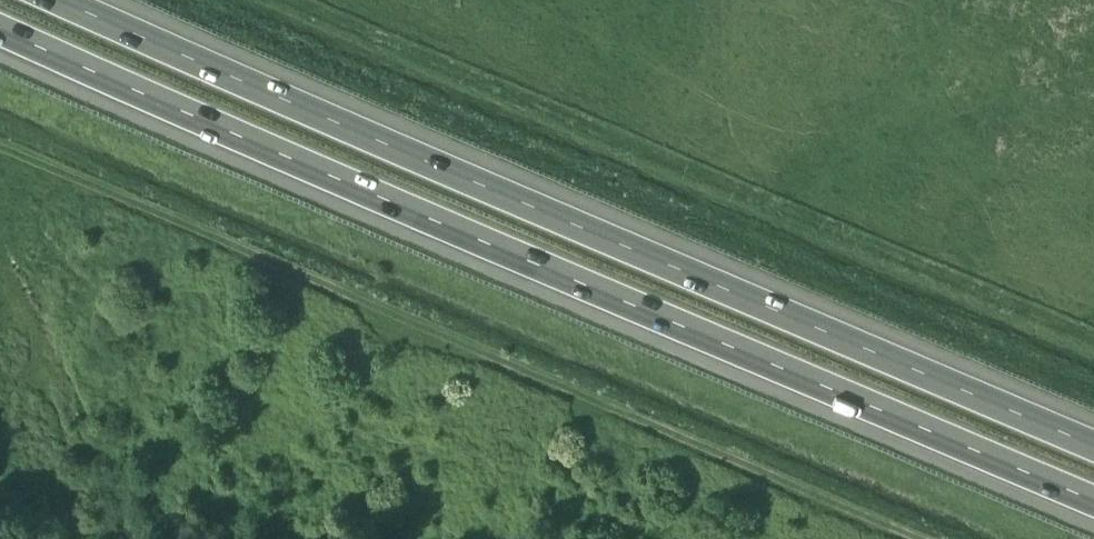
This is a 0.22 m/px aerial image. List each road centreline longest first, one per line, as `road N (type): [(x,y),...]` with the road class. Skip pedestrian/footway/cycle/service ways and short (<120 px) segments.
road 1 (motorway): [(0,40),(1093,517)]
road 2 (motorway): [(1093,451),(50,0)]

